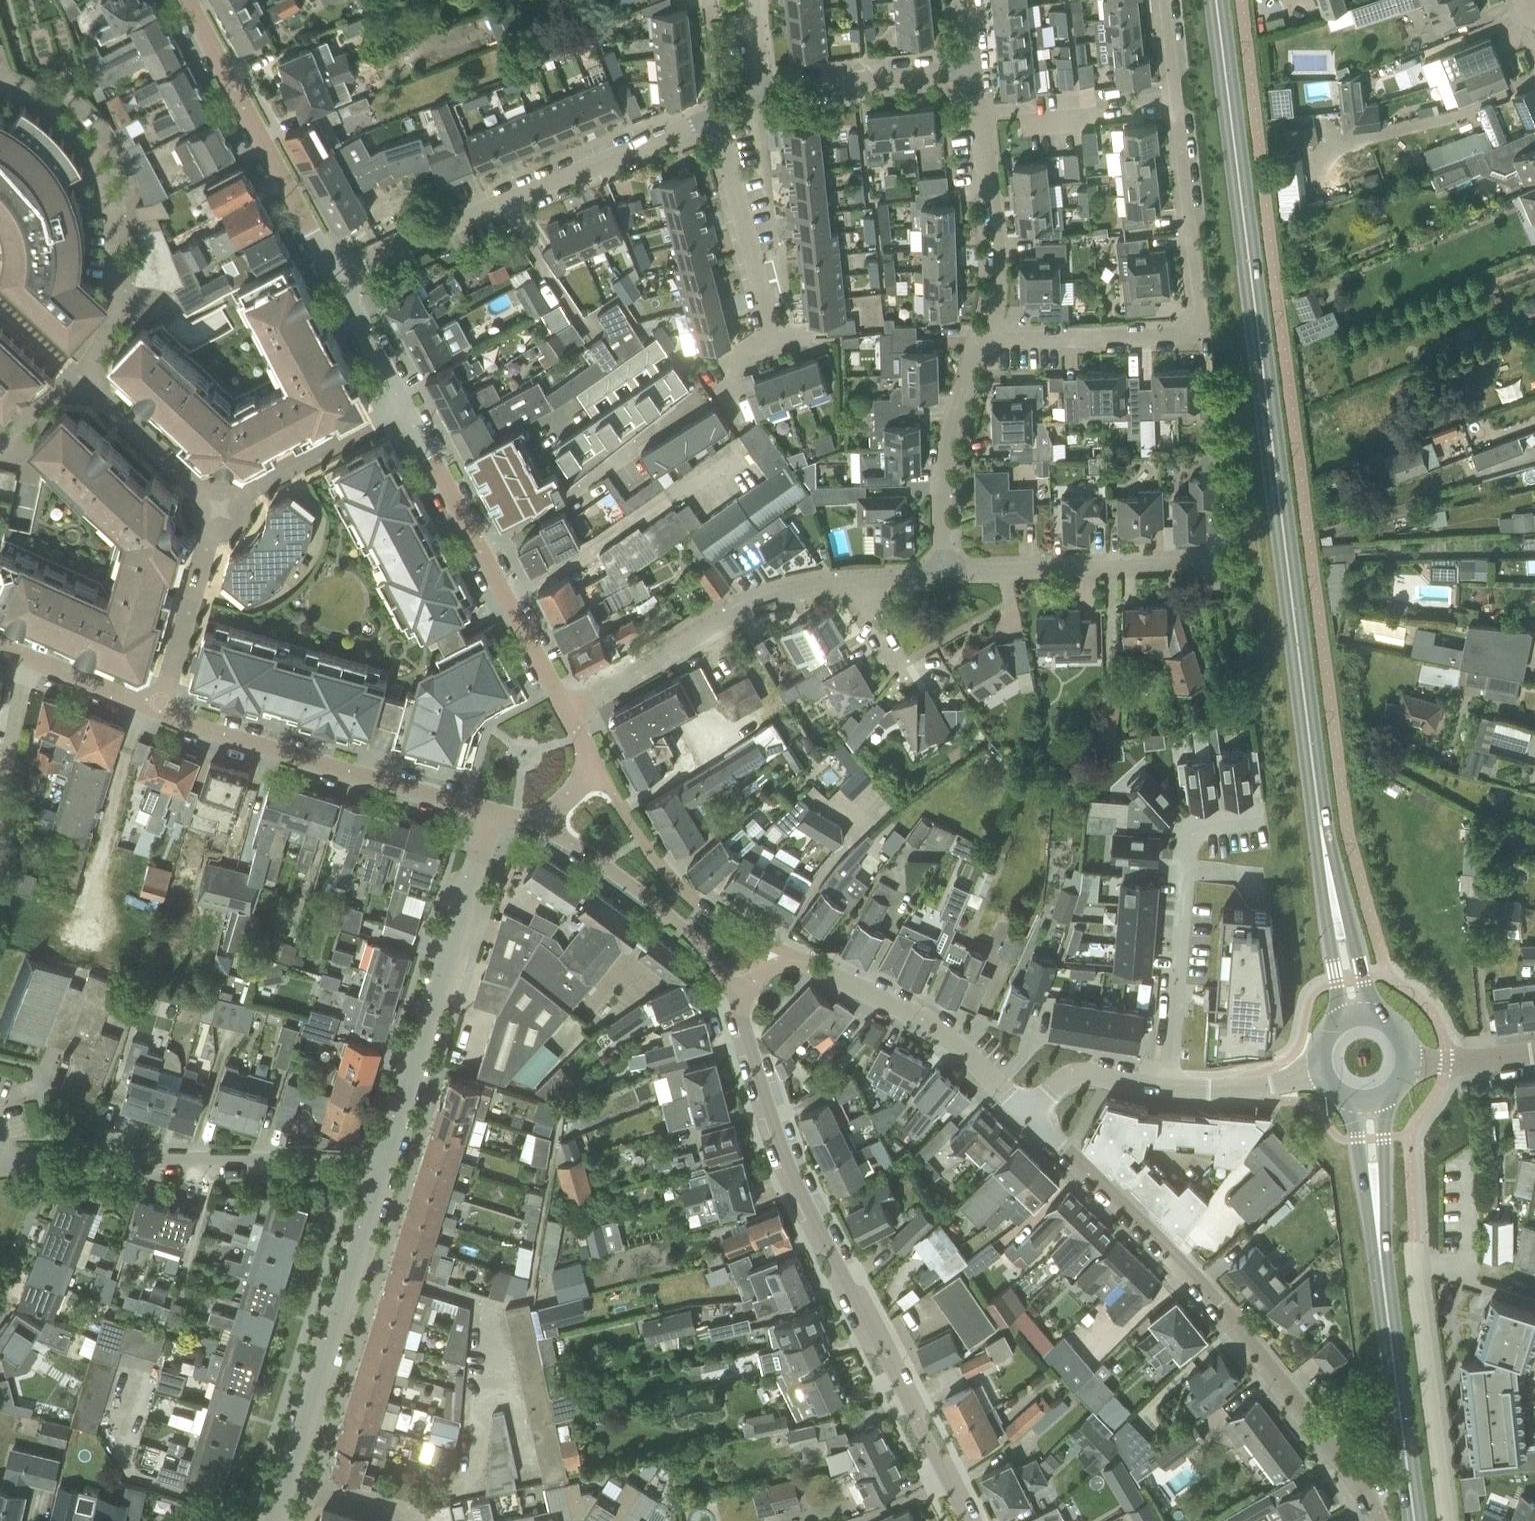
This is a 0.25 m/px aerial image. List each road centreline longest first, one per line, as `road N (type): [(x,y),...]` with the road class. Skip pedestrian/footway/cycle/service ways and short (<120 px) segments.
road 1 (secondary): [(1333,900),(1216,0)]
road 2 (residential): [(962,1520),(755,1081),(736,1004)]
road 3 (residential): [(985,335),(1197,329),(1164,0)]
road 4 (residential): [(1376,1520),(1252,1352),(1029,1117)]
road 5 (residential): [(336,281),(499,203),(710,117)]
road 6 (residential): [(0,1161),(382,1167)]
road 7 (residential): [(273,1520),(382,1167)]
road 8 (residential): [(382,1167),(487,817)]
road 9 (residential): [(79,376),(119,297),(121,224),(86,141),(58,110),(0,77)]
road 10 (residential): [(487,817),(153,712)]
road 11 (secondary): [(1415,1520),(1373,1193)]
road 12 (residential): [(1163,1087),(1189,841),(1209,823),(1257,816)]
road 13 (residential): [(562,711),(784,590),(849,577)]
road 14 (residential): [(336,281),(191,0)]
road 15 (residential): [(775,955),(927,1020),(1029,1117)]
road 16 (residential): [(940,571),(1216,561)]
road 17 (residential): [(473,545),(575,489),(698,402)]
road 18 (residential): [(735,359),(768,336),(710,117)]
road 19 (residential): [(545,821),(695,944),(736,1004)]
road 20 (residential): [(985,335),(995,276),(991,210),(981,112),(968,74)]
road 21 (residential): [(775,955),(699,906),(667,875),(594,769)]
road 22 (residential): [(1453,1520),(1416,1263)]
road 23 (residential): [(940,571),(946,444),(985,335)]
road 24 (unclassified): [(153,712),(216,506)]
road 25 (residential): [(216,506),(400,409)]
road 26 (residential): [(762,97),(968,74)]
road 27 (residential): [(216,506),(79,376)]
road 28 (residential): [(562,711),(473,545)]
road 29 (residential): [(153,712),(0,650)]
road 30 (residential): [(1163,1087),(1246,1089),(1321,1074)]
road 31 (residential): [(473,545),(400,409)]
road 32 (residential): [(1029,1117),(1074,1075),(1163,1087)]
road 33 (residential): [(400,409),(336,281)]
road 34 (unclassified): [(1531,1052),(1409,1059)]
road 35 (secondary): [(1333,900),(1338,1020)]

